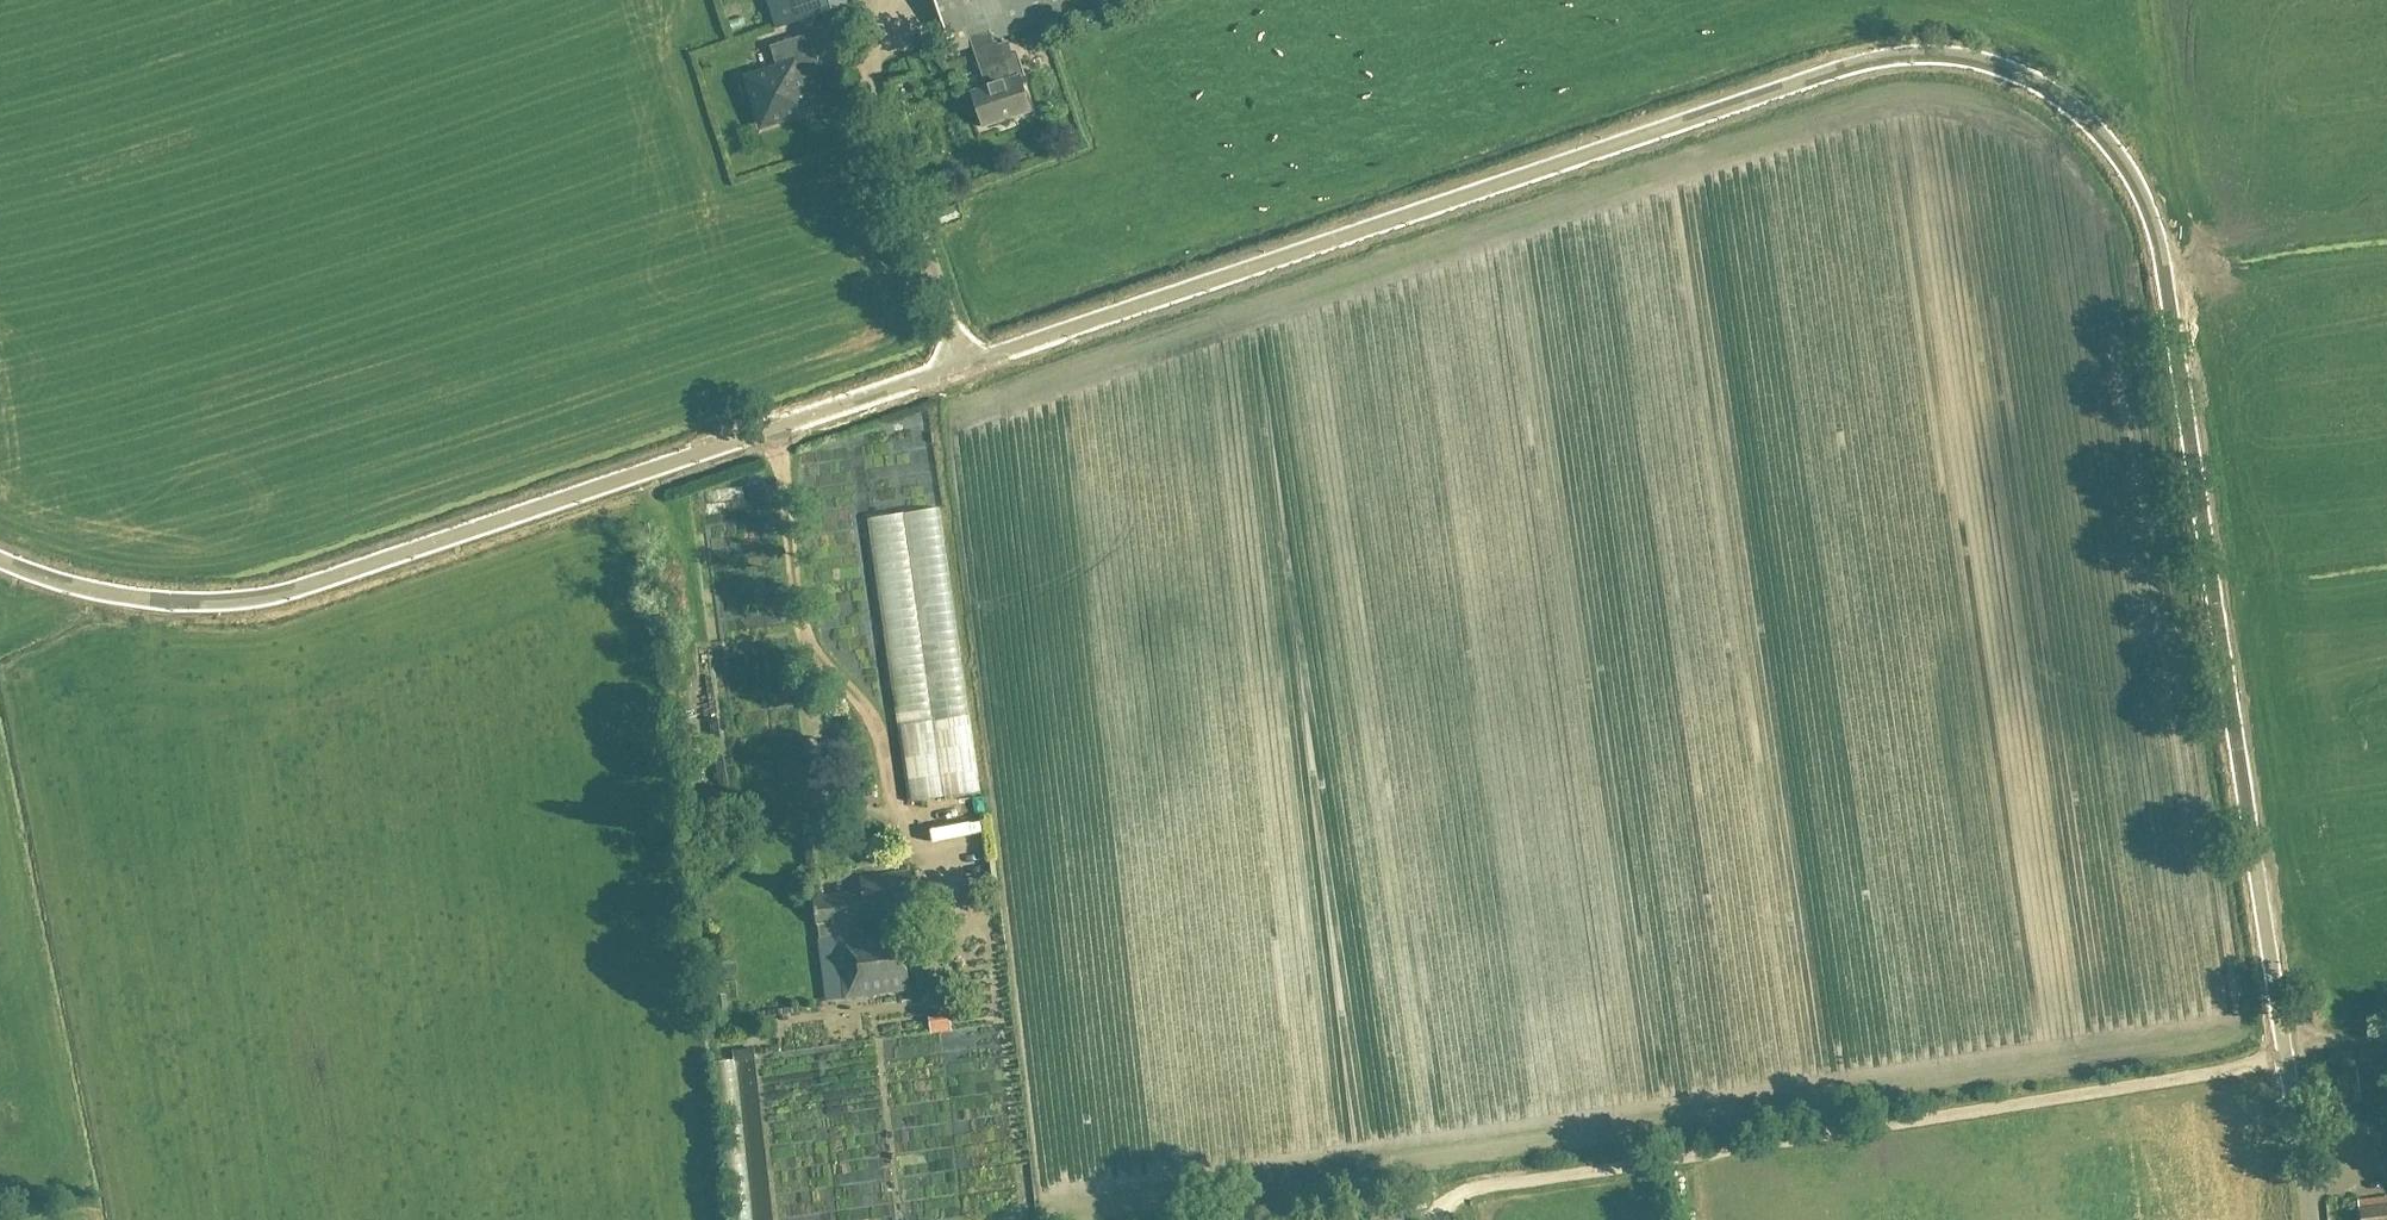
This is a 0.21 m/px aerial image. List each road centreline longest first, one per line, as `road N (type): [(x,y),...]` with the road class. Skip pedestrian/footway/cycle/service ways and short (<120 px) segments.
road 1 (unclassified): [(0,564),(63,588),(178,608),(275,596),(1768,95),(1900,62),(1998,72),(2080,120),(2142,209),(2154,249),(2286,1065)]
road 2 (unclassified): [(2310,1219),(2286,1065)]

